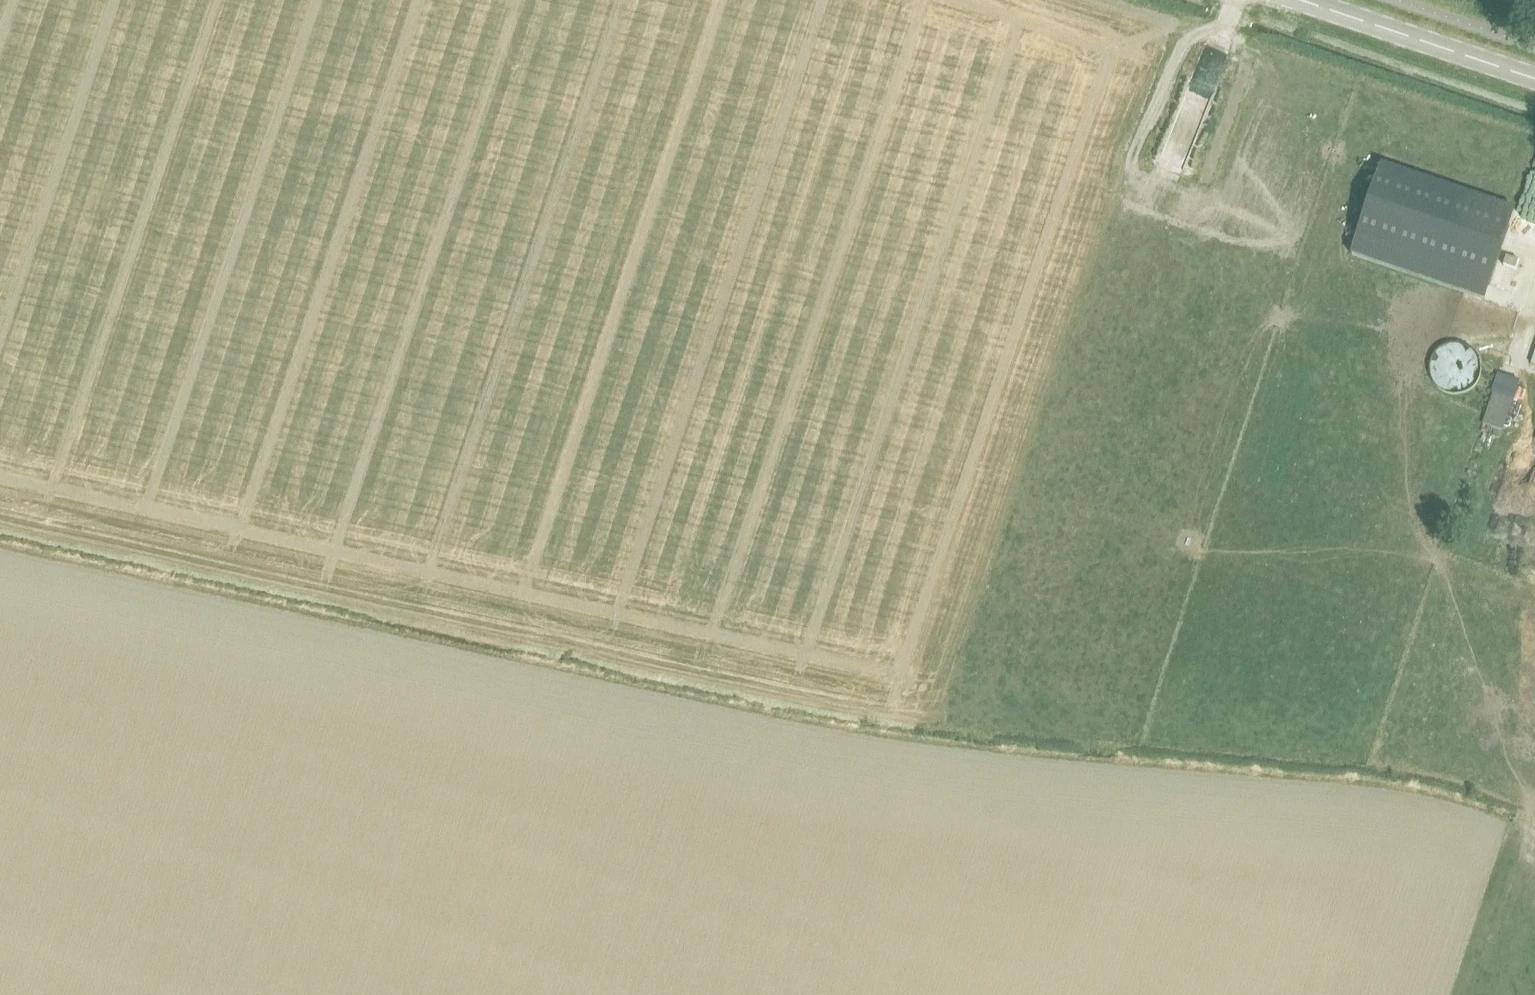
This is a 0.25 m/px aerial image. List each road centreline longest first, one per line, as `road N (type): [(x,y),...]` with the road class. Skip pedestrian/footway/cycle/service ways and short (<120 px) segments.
road 1 (secondary): [(1534,76),(1307,0)]

